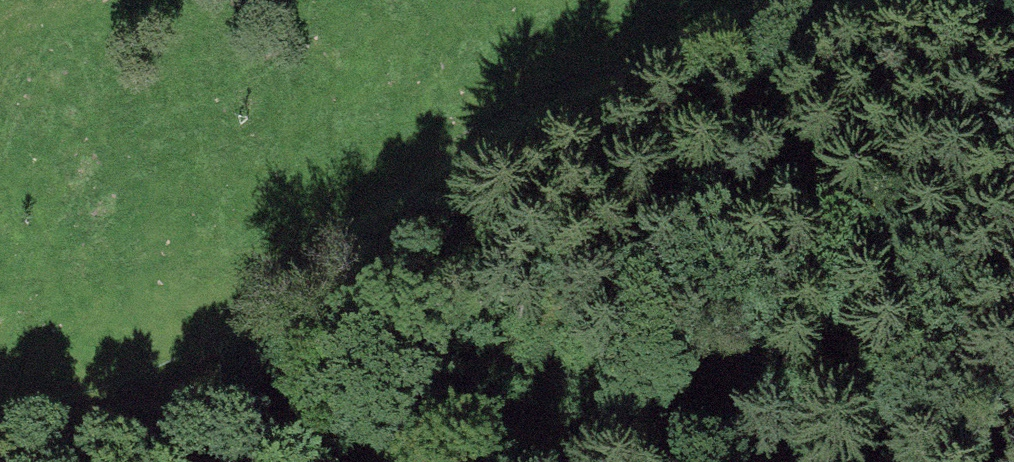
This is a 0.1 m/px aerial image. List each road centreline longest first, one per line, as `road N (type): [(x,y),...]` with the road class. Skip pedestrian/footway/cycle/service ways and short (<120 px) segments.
road 1 (track): [(0,440),(189,419),(350,257),(547,137),(799,49),(1013,13)]
road 2 (track): [(189,419),(560,437),(653,461)]

